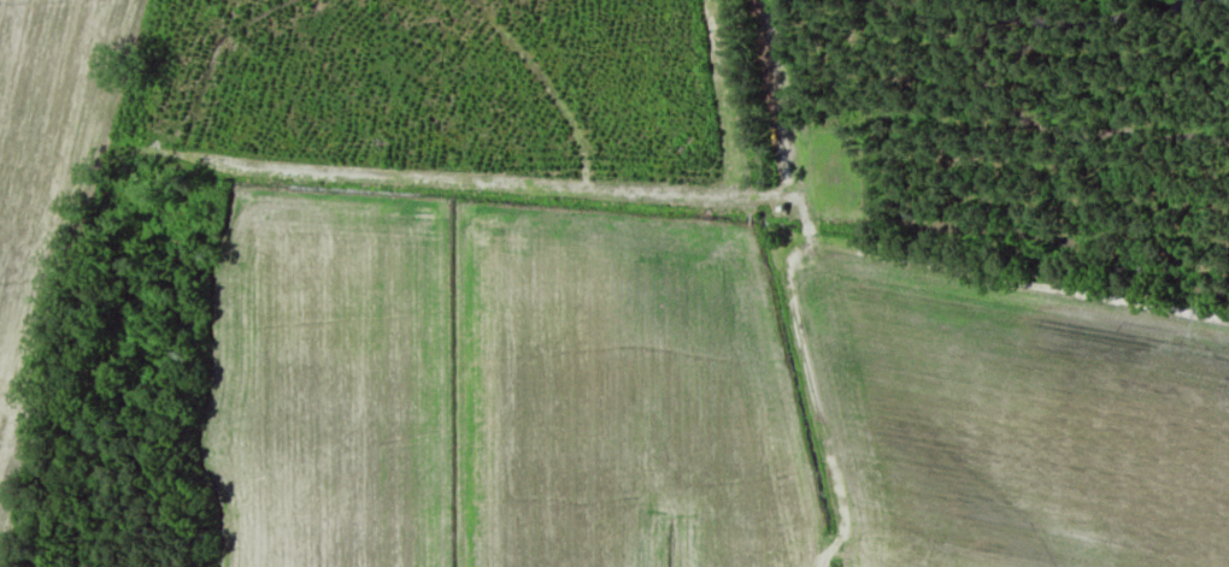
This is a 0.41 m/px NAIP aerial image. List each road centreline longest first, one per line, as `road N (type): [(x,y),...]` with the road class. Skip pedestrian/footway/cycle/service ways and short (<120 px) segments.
road 1 (track): [(106,148),(186,143),(737,194)]
road 2 (track): [(11,566),(81,226),(146,0)]
road 3 (track): [(818,244),(800,191),(737,194),(706,0)]
road 4 (track): [(475,0),(568,111),(584,176)]
road 5 (track): [(295,0),(213,36),(186,143)]
road 6 (track): [(760,0),(778,120),(780,193)]

